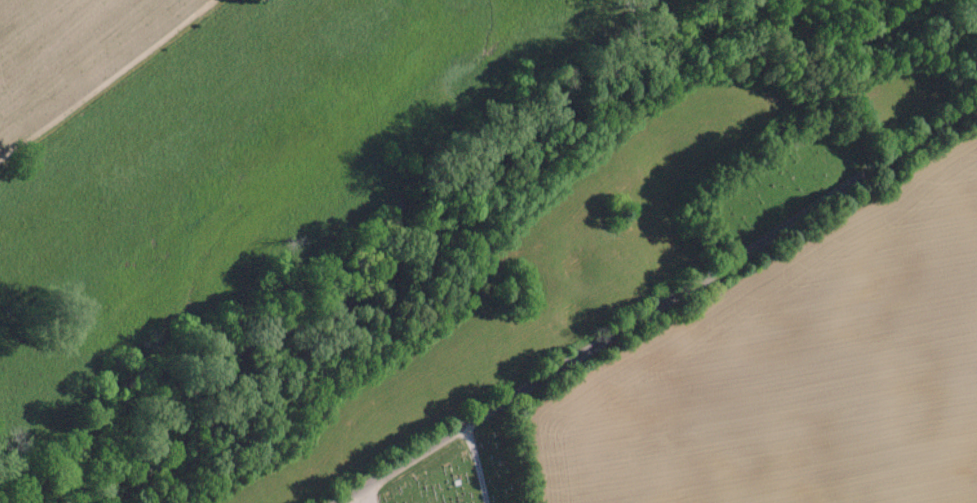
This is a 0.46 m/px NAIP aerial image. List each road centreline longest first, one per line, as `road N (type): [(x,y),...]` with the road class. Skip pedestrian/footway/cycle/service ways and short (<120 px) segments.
road 1 (residential): [(330,502),(976,95)]

